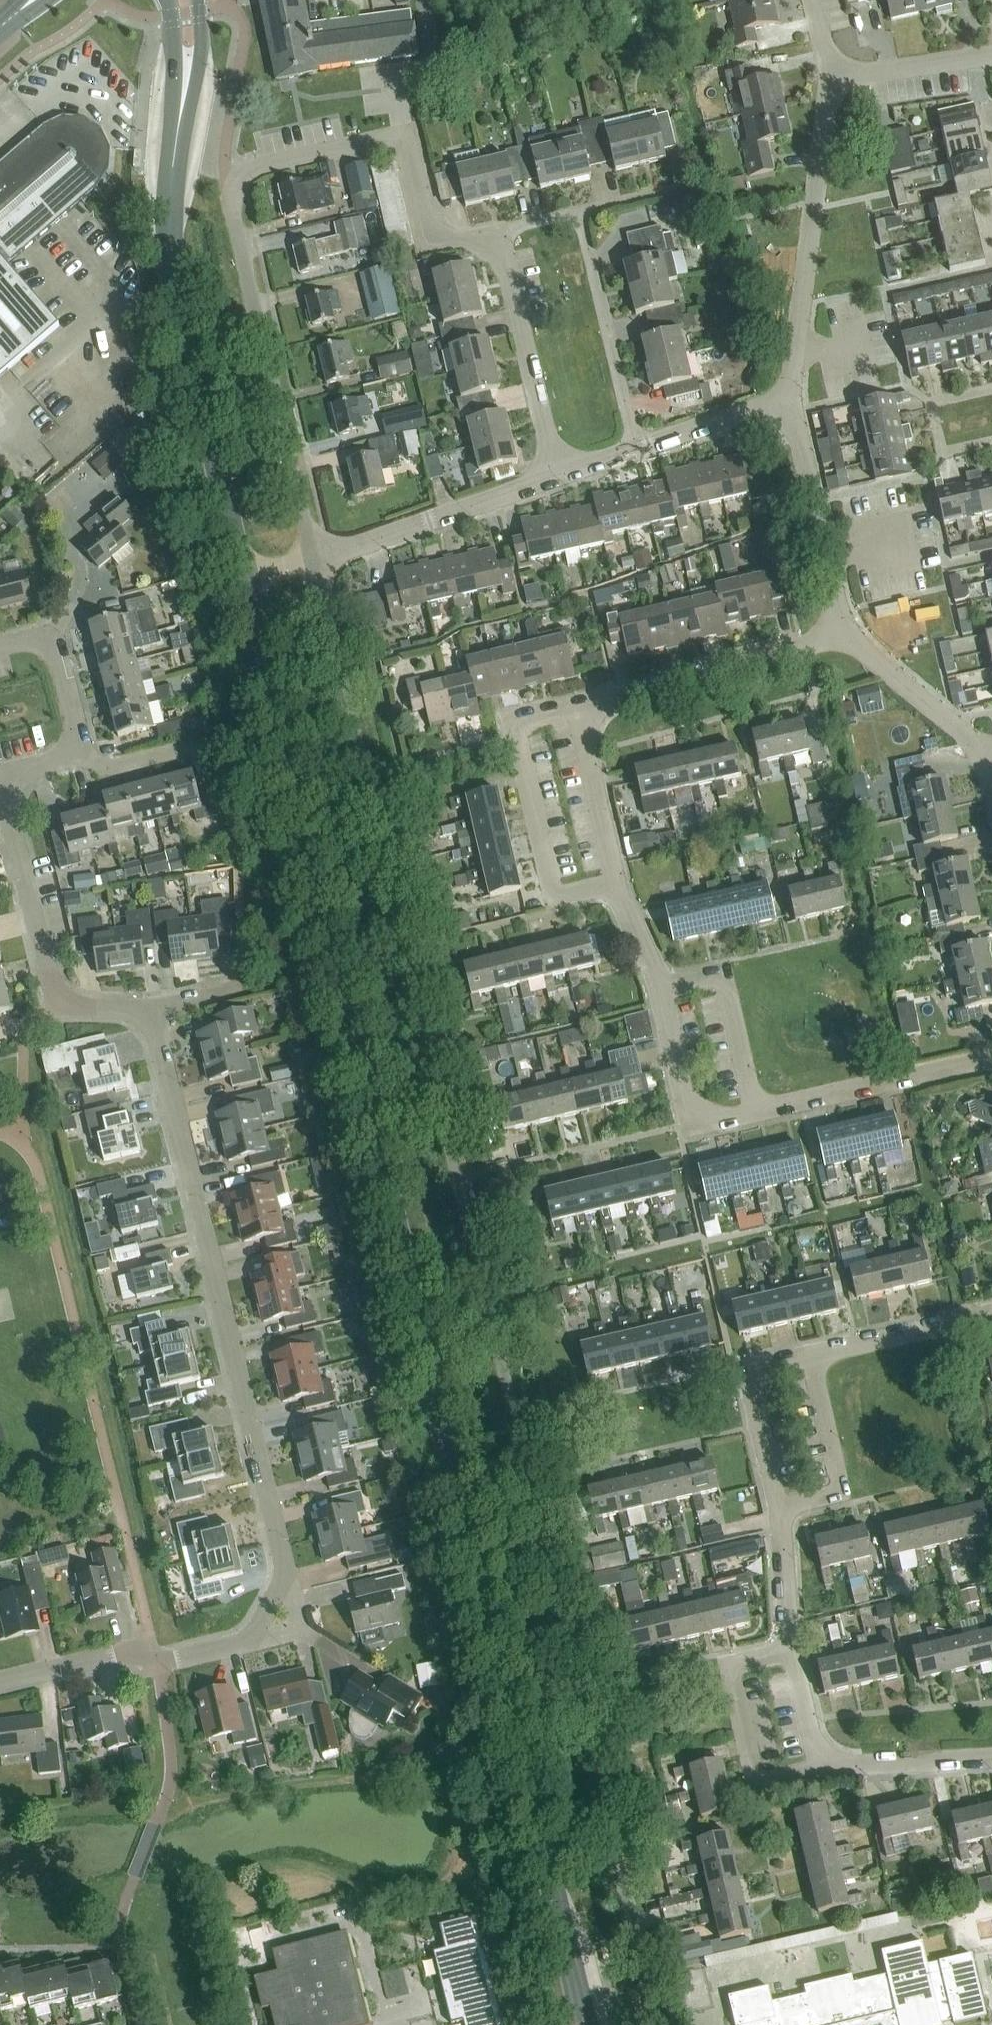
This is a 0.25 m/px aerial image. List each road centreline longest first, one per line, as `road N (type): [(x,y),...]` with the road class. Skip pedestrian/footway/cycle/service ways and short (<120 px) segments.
road 1 (secondary): [(586,2024),(244,576)]
road 2 (residential): [(0,1681),(110,1656),(156,1659),(244,1640),(274,1620),(285,1597),(285,1570),(153,1012)]
road 3 (secondary): [(244,576),(167,268),(168,164),(191,52),(184,0)]
road 4 (residential): [(616,883),(661,989),(694,1126),(991,1057)]
road 5 (residential): [(991,1313),(767,1365),(753,1376),(783,1524),(791,1653)]
road 6 (residential): [(153,1012),(57,1001),(7,800),(19,773),(83,757)]
road 7 (residential): [(316,559),(234,209),(241,178)]
road 8 (residential): [(496,256),(451,246),(430,232),(406,139),(241,178)]
road 9 (residential): [(793,406),(830,80)]
road 10 (residential): [(844,633),(577,708)]
road 11 (residential): [(316,559),(560,475)]
road 12 (residential): [(556,897),(512,724),(577,708)]
road 13 (residential): [(560,475),(745,412),(793,406)]
road 14 (residential): [(844,633),(793,406)]
road 15 (residential): [(560,475),(508,275),(496,256)]
road 16 (residential): [(496,256),(508,230),(691,186)]
road 17 (residential): [(987,765),(844,633)]
road 18 (residential): [(791,1653),(729,1668),(757,1782)]
road 19 (residential): [(577,708),(616,883)]
road 20 (residential): [(820,1767),(991,1759)]
road 21 (residential): [(0,646),(39,641),(57,654),(83,757)]
road 22 (residential): [(991,56),(830,80)]
road 23 (residential): [(83,757),(112,769),(200,746)]

